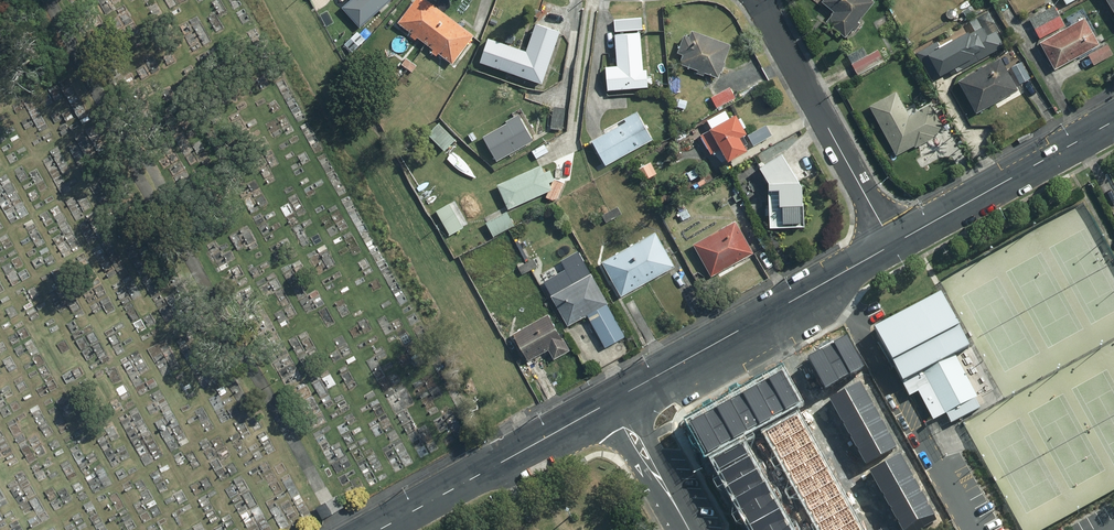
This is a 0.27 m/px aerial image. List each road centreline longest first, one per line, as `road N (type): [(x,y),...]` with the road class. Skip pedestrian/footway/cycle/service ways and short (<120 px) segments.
road 1 (track): [(342,529),(158,204)]
road 2 (secondary): [(615,399),(891,243)]
road 3 (residential): [(759,0),(891,243)]
road 4 (secondary): [(380,529),(615,399)]
road 5 (secondary): [(891,243),(1113,120)]
road 6 (track): [(136,164),(43,0)]
road 7 (residential): [(688,529),(615,399)]

